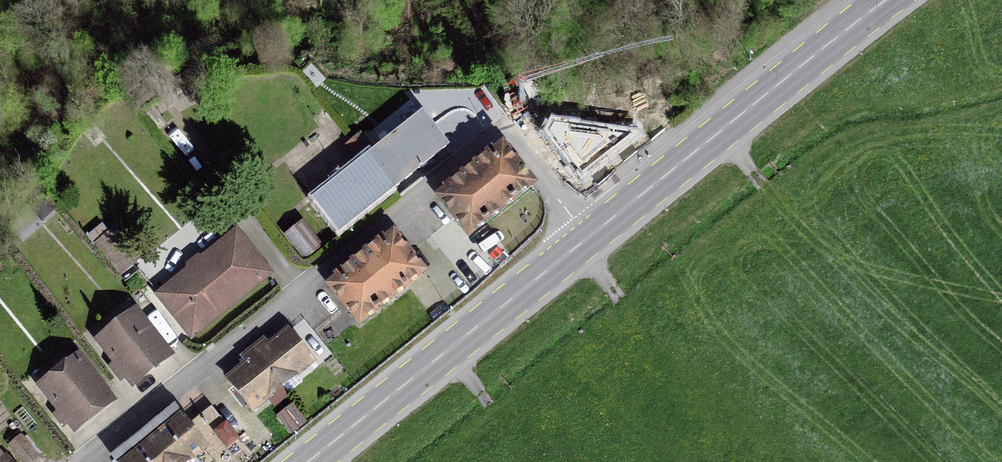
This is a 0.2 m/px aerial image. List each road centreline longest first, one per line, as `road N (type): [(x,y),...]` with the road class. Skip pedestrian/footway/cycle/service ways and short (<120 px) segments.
road 1 (residential): [(584,241),(502,128),(79,461)]
road 2 (primary): [(584,241),(884,0)]
road 3 (primary): [(306,461),(584,241)]

